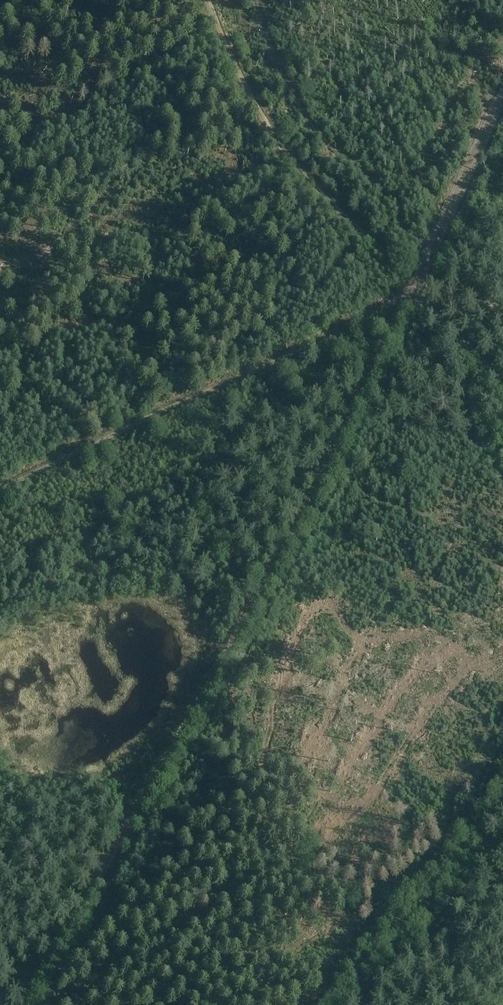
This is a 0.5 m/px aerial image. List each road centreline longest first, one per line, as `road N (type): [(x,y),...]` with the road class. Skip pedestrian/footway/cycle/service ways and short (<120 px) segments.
road 1 (track): [(22,1004),(301,518),(407,298)]
road 2 (track): [(407,298),(0,488)]
road 3 (track): [(205,0),(273,134),(414,284)]
road 4 (track): [(502,389),(421,301)]

